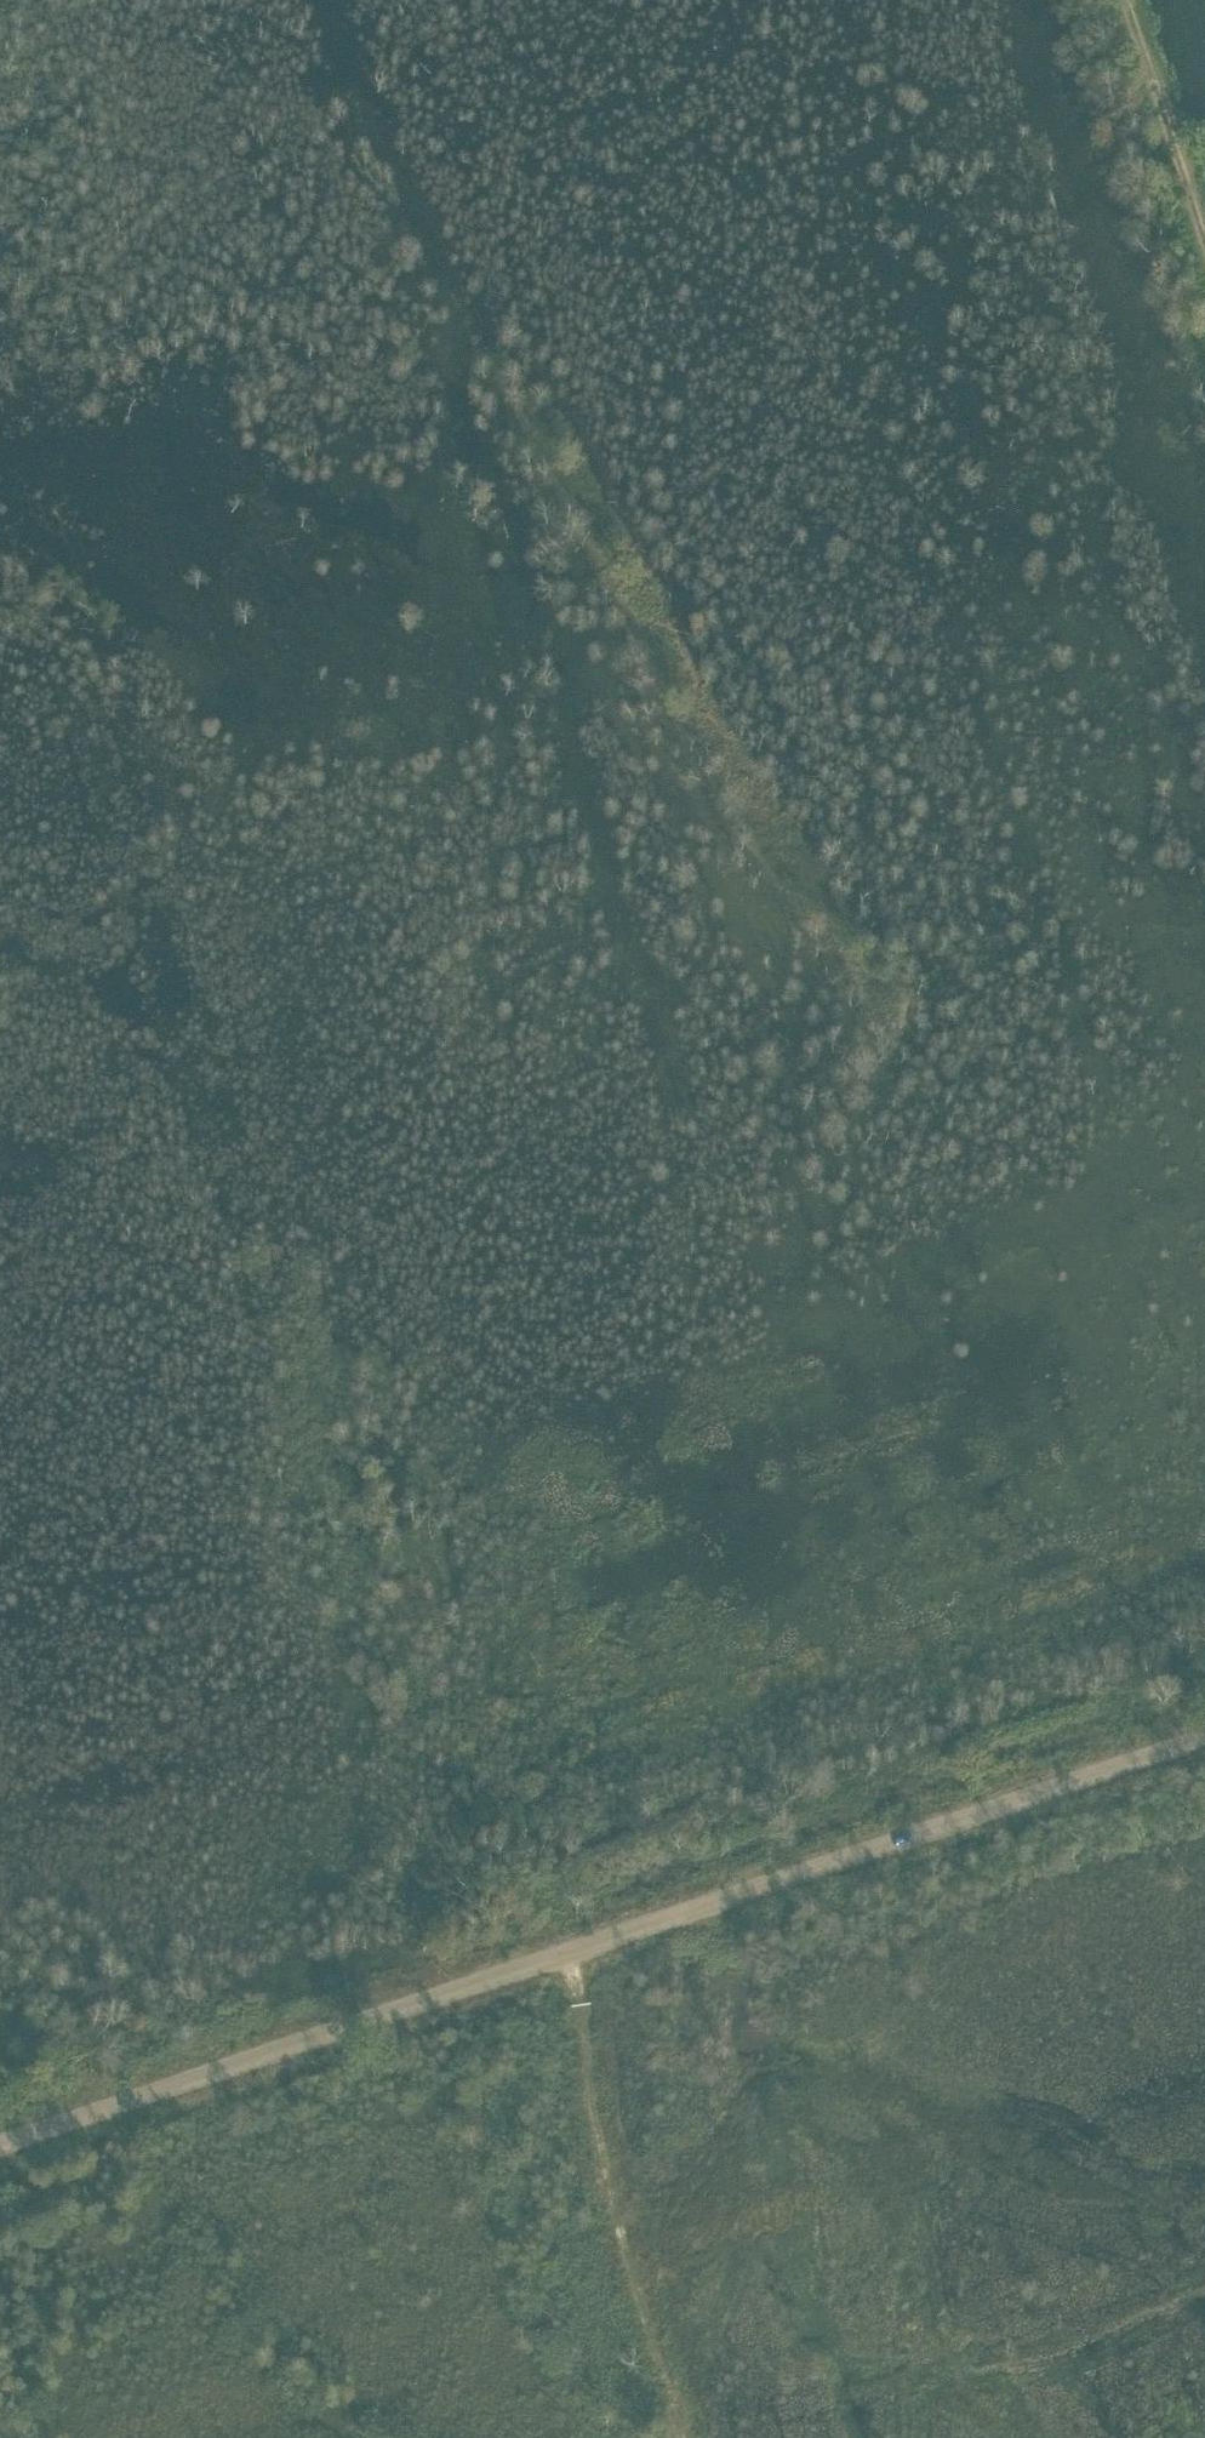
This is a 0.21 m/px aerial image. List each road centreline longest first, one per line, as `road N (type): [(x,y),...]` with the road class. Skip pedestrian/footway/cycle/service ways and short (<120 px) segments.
road 1 (track): [(0,2140),(1204,1739)]
road 2 (track): [(1204,182),(1146,0)]

